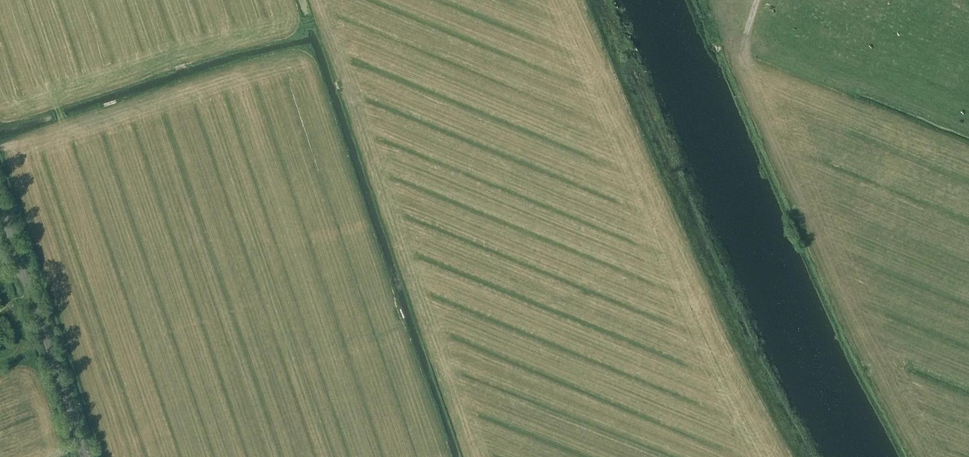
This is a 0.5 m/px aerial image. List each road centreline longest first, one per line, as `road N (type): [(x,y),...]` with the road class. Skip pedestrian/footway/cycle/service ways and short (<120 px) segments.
road 1 (track): [(32,298),(85,456)]

